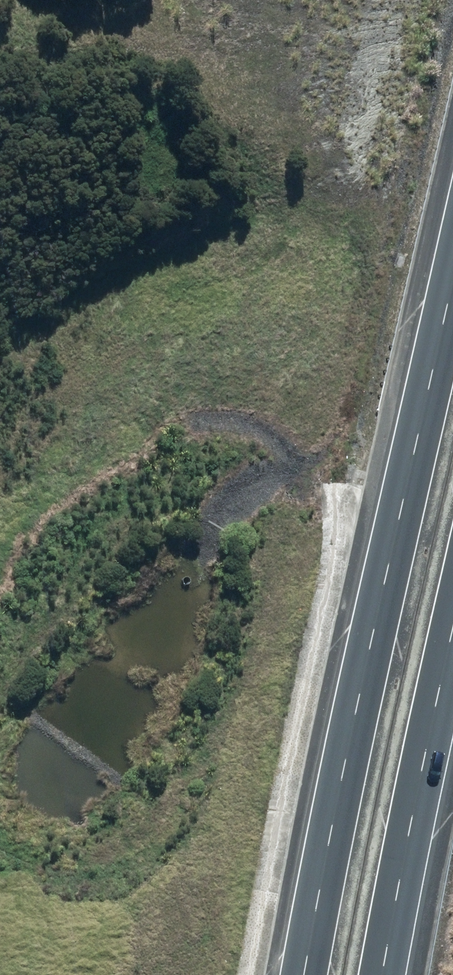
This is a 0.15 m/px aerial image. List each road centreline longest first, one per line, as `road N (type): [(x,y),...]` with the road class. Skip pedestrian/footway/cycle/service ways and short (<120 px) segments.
road 1 (motorway): [(306,974),(452,270)]
road 2 (motorway): [(452,624),(384,974)]

